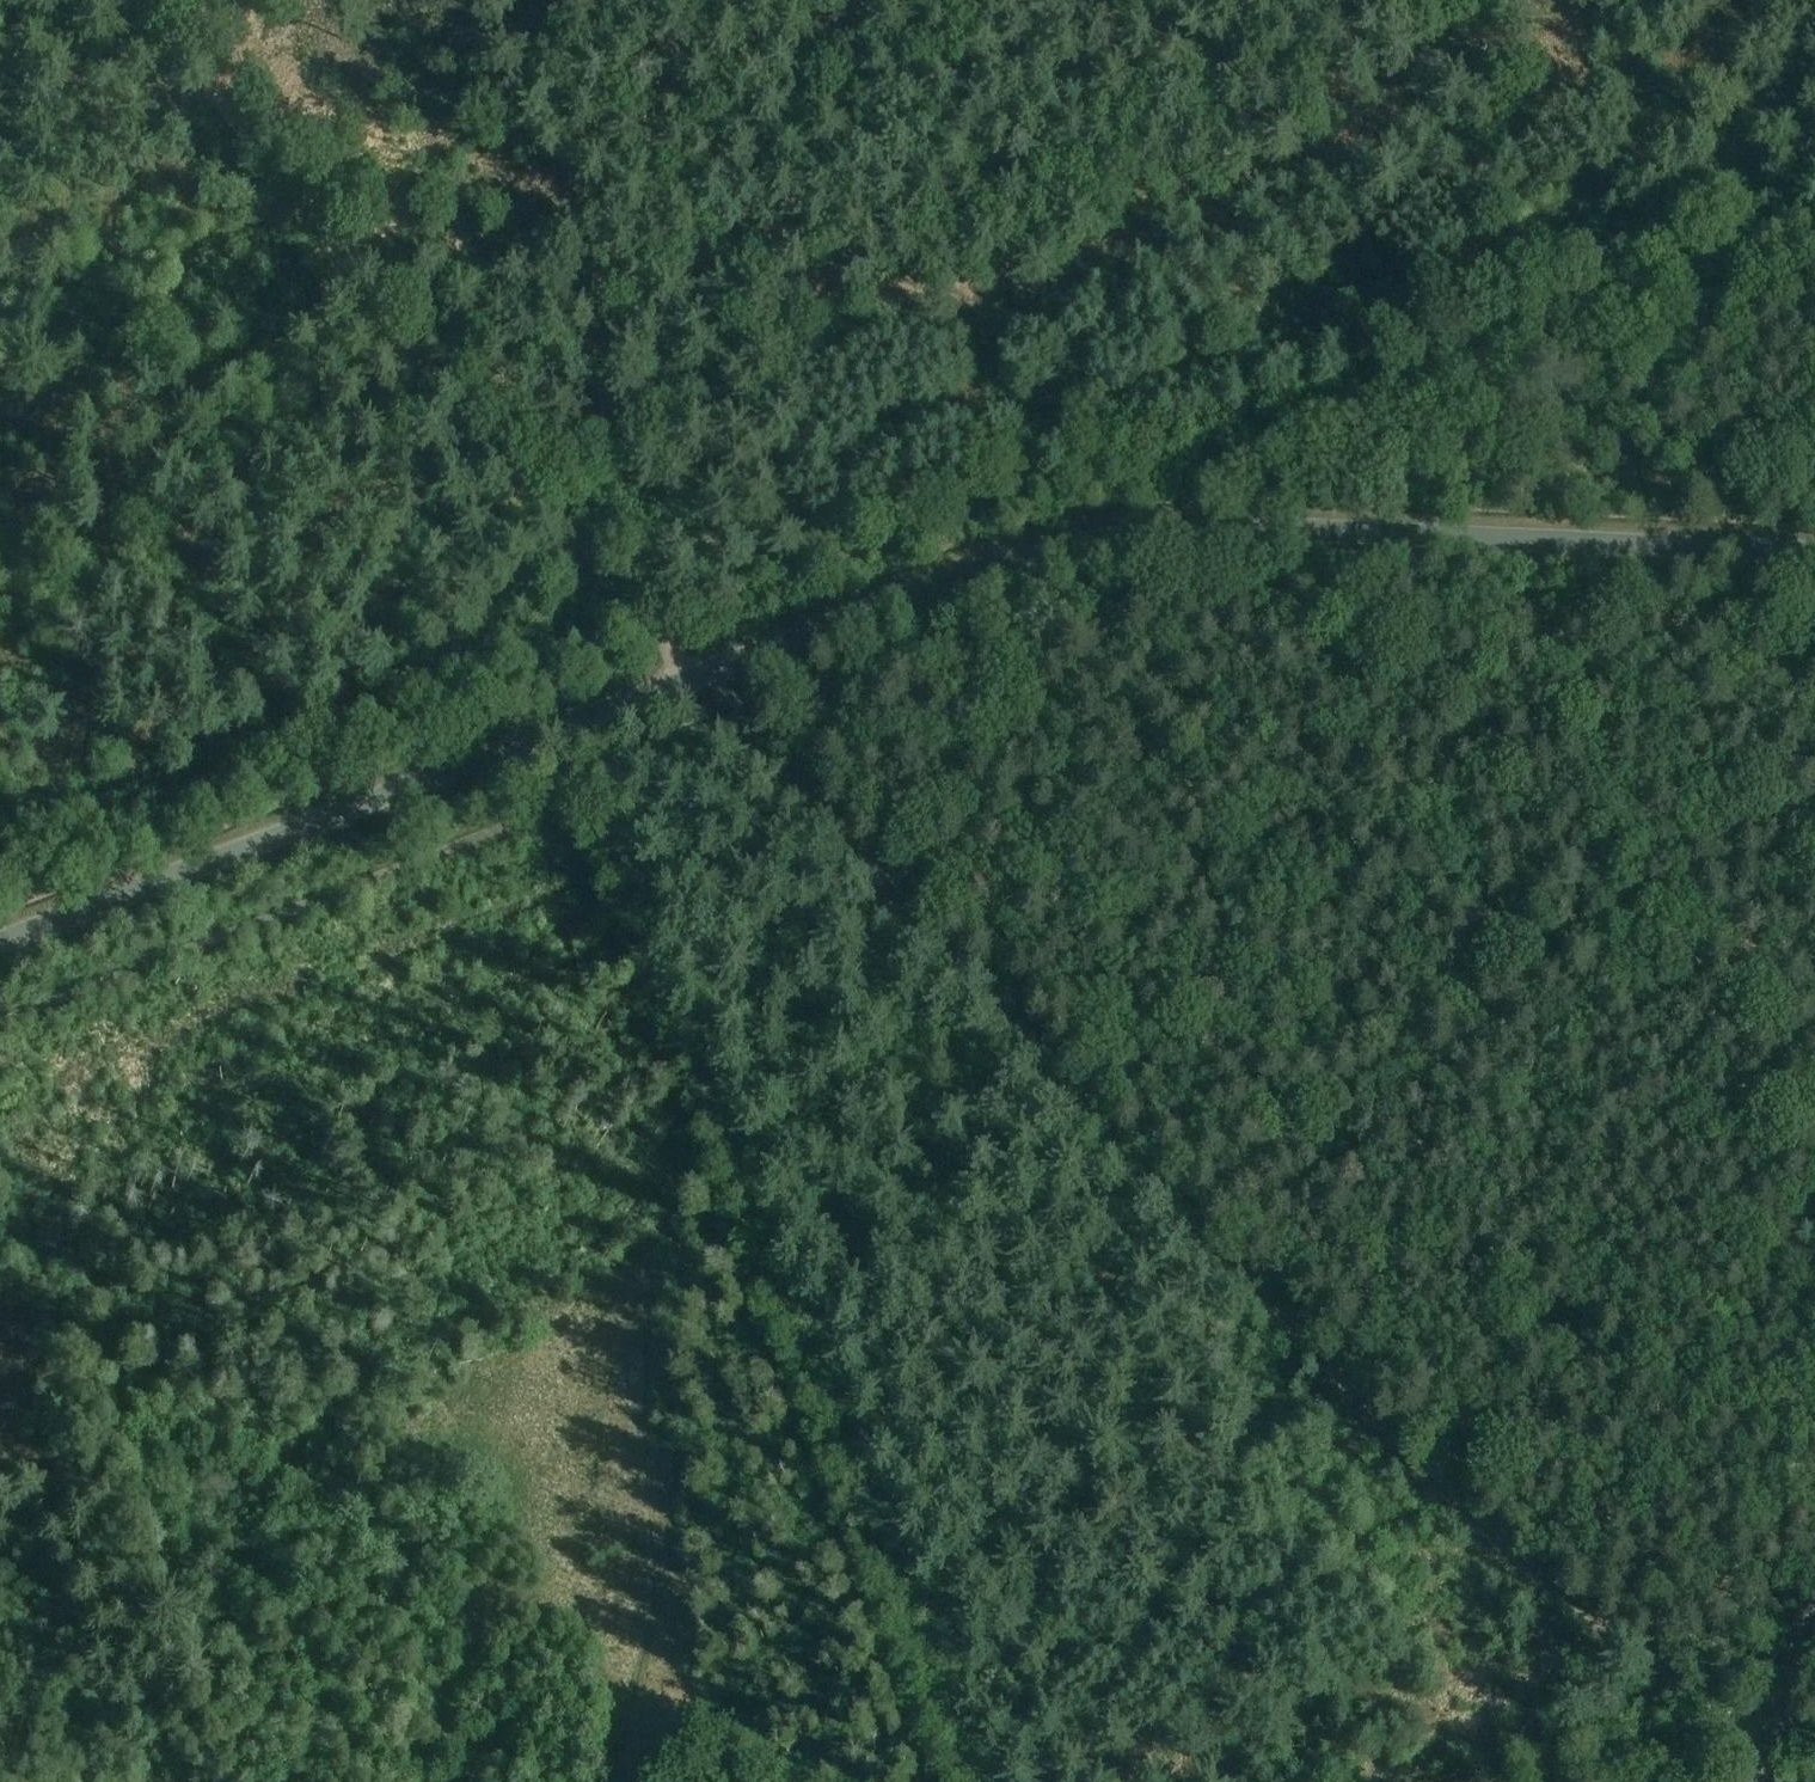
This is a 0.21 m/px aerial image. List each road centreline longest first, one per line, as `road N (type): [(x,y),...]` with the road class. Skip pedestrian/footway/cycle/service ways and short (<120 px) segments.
road 1 (tertiary): [(0,942),(690,677),(1000,564),(1082,544),(1318,531),(1814,553)]
road 2 (track): [(1511,1781),(1651,1755),(1714,1751),(1759,1759)]

